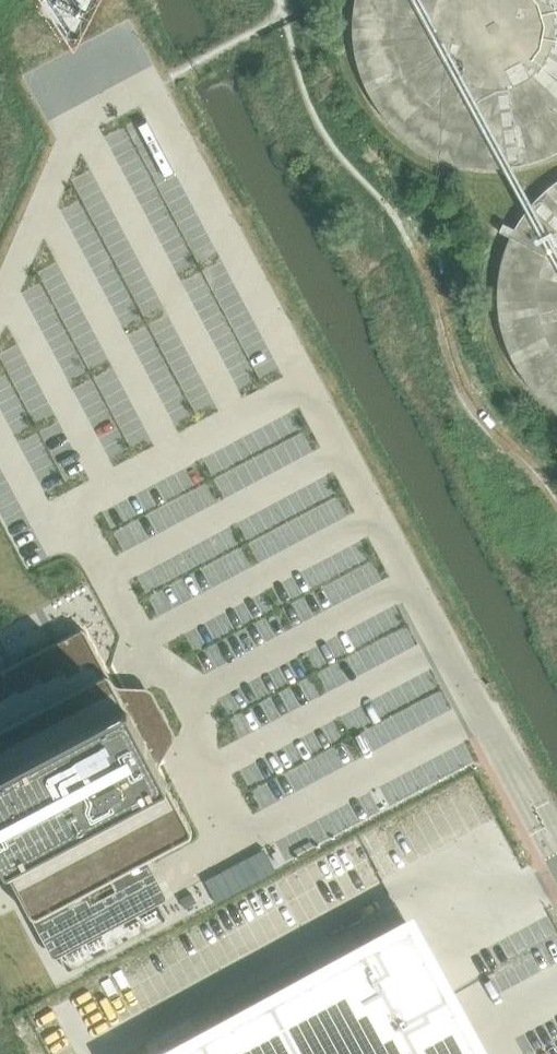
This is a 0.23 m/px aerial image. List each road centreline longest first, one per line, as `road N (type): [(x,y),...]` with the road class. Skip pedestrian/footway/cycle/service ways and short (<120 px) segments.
road 1 (unclassified): [(556,849),(151,88)]

